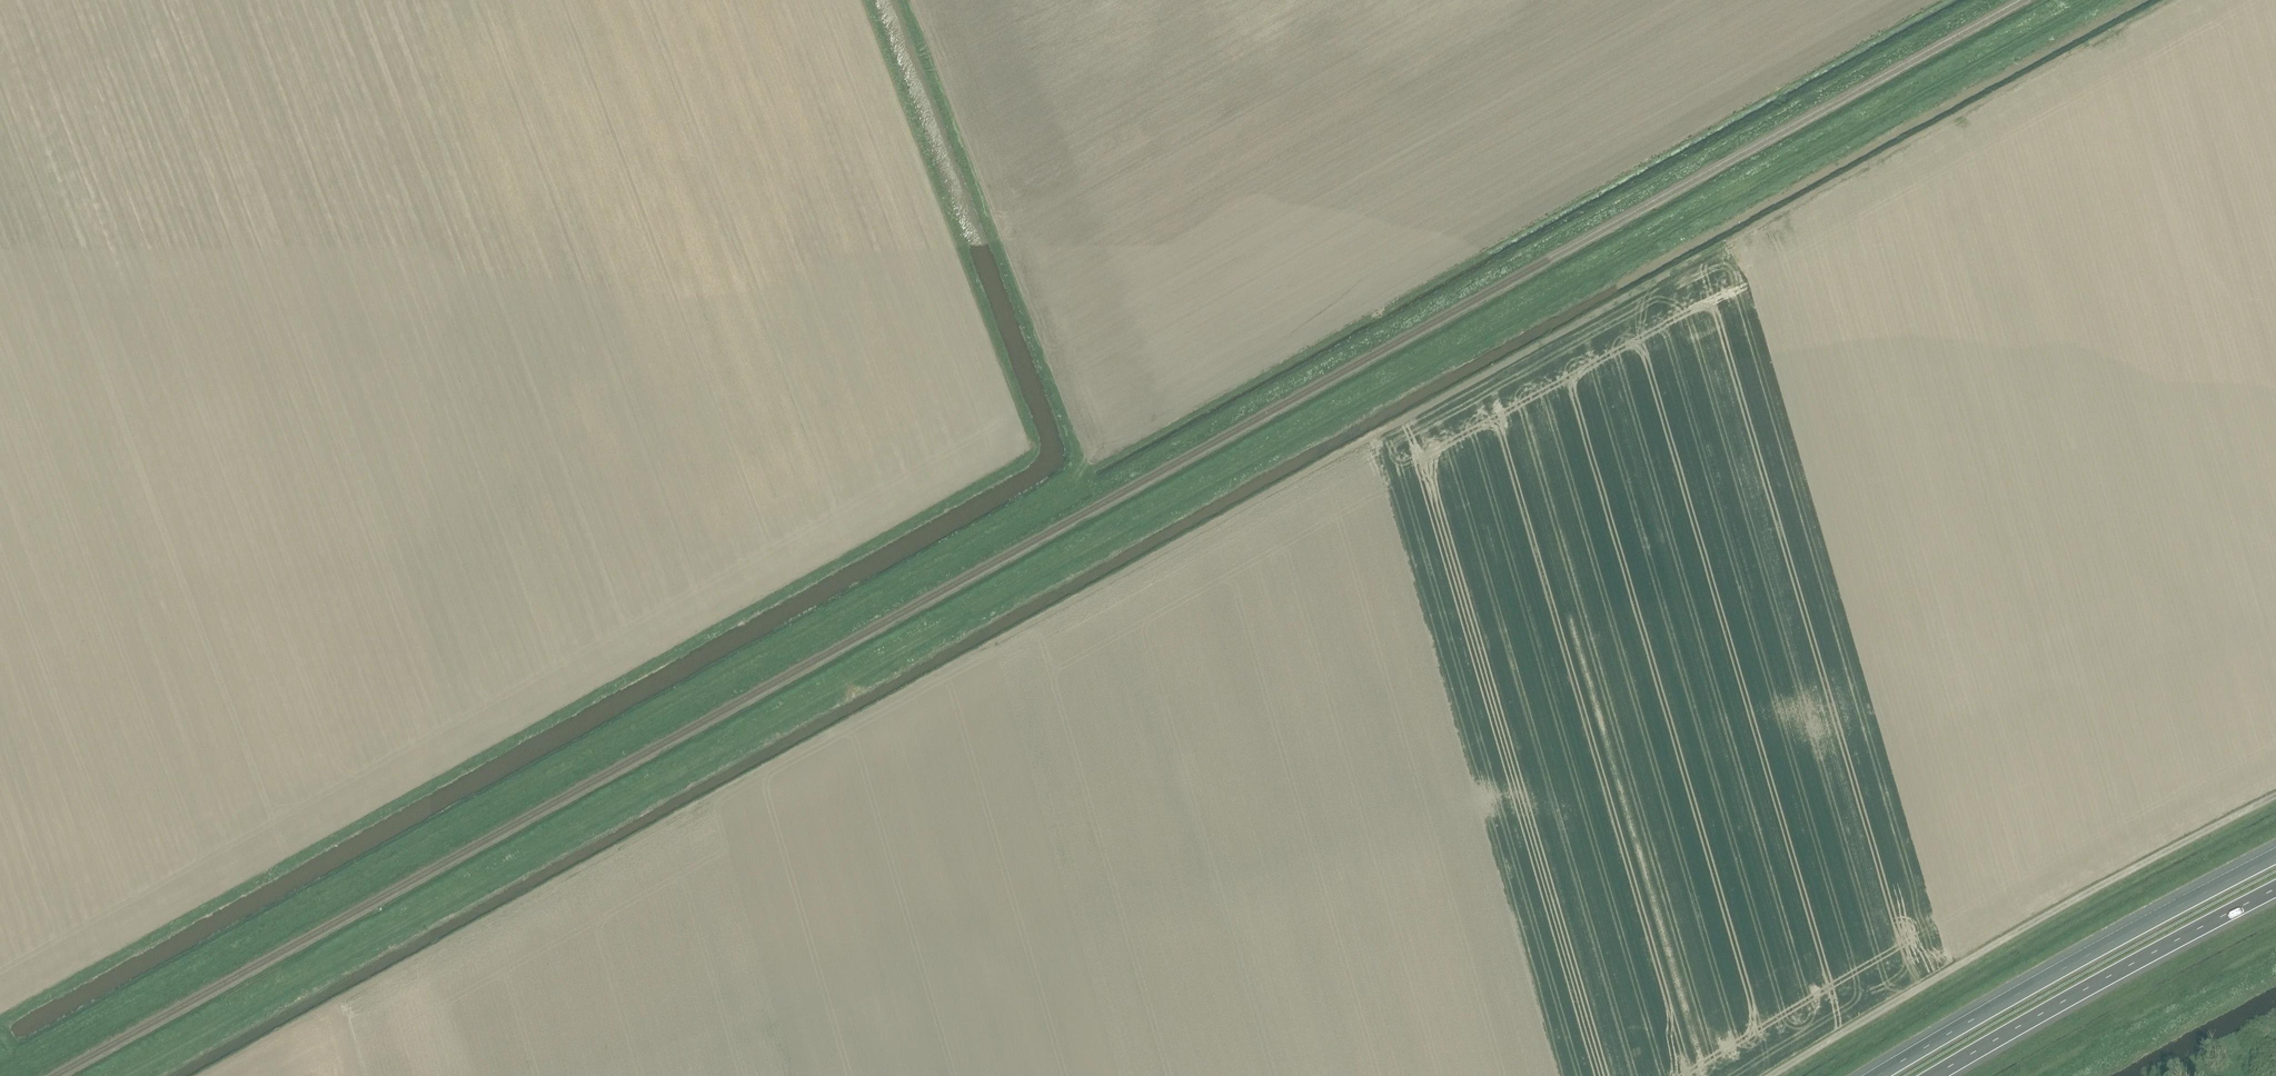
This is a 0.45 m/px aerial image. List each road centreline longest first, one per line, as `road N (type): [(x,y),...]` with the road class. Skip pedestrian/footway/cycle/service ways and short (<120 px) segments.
road 1 (unclassified): [(1771,1075),(2055,910),(2275,795)]
road 2 (motorway): [(2275,857),(1877,1075)]
road 3 (motorway): [(1934,1075),(2275,889)]

